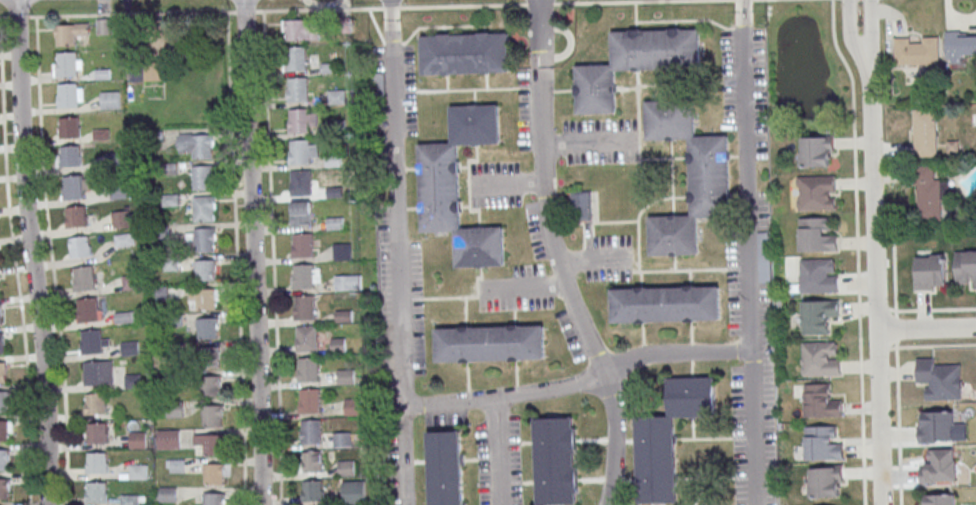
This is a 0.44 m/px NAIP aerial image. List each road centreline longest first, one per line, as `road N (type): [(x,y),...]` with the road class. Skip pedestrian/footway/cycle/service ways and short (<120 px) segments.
road 1 (residential): [(607,504),(615,418),(549,224),(542,0)]
road 2 (residential): [(16,0),(49,504)]
road 3 (residential): [(243,0),(265,504)]
road 4 (residential): [(756,504),(744,11)]
road 5 (residential): [(392,24),(408,504)]
road 6 (residential): [(871,76),(883,504)]
road 7 (residential): [(753,350),(645,356),(548,391),(405,412)]

